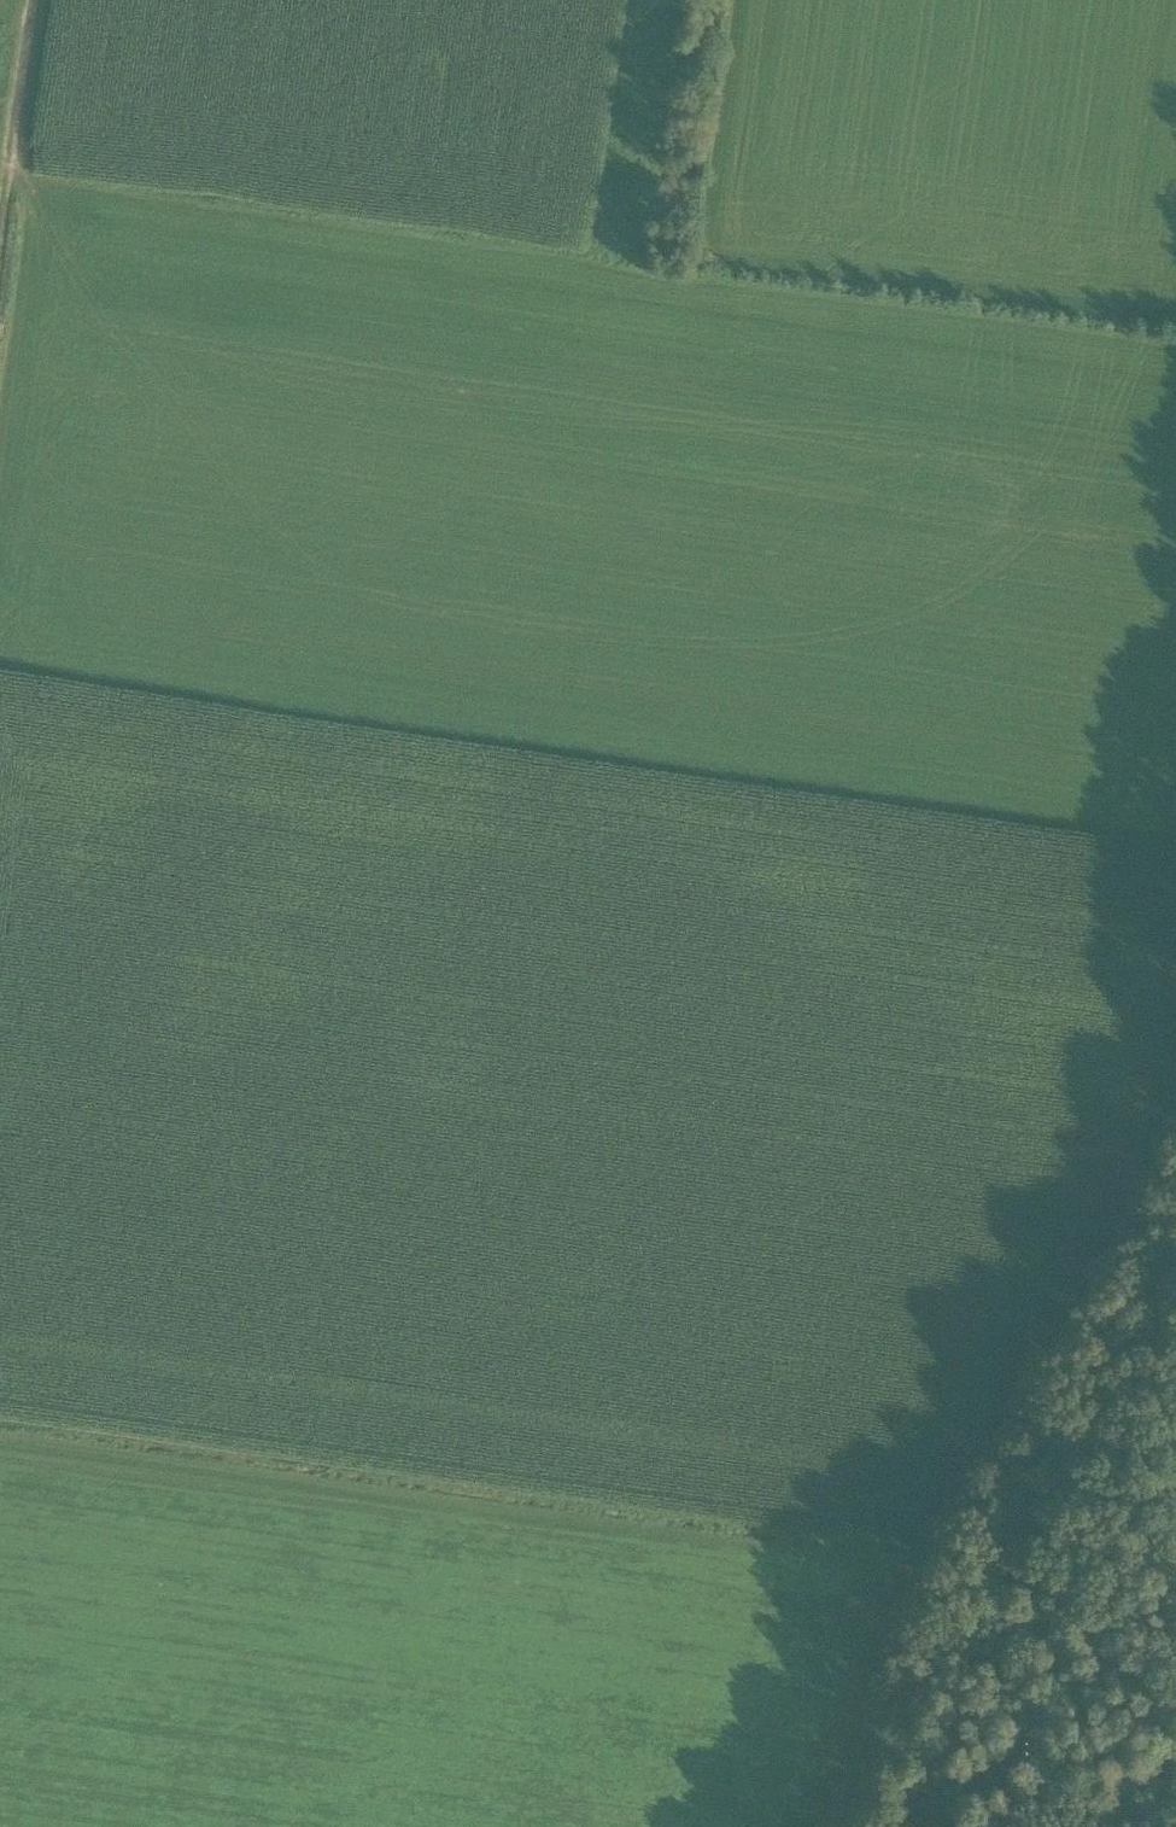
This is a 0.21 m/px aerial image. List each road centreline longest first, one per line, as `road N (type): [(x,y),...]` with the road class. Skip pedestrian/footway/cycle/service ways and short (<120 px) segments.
road 1 (track): [(0,278),(41,0)]

